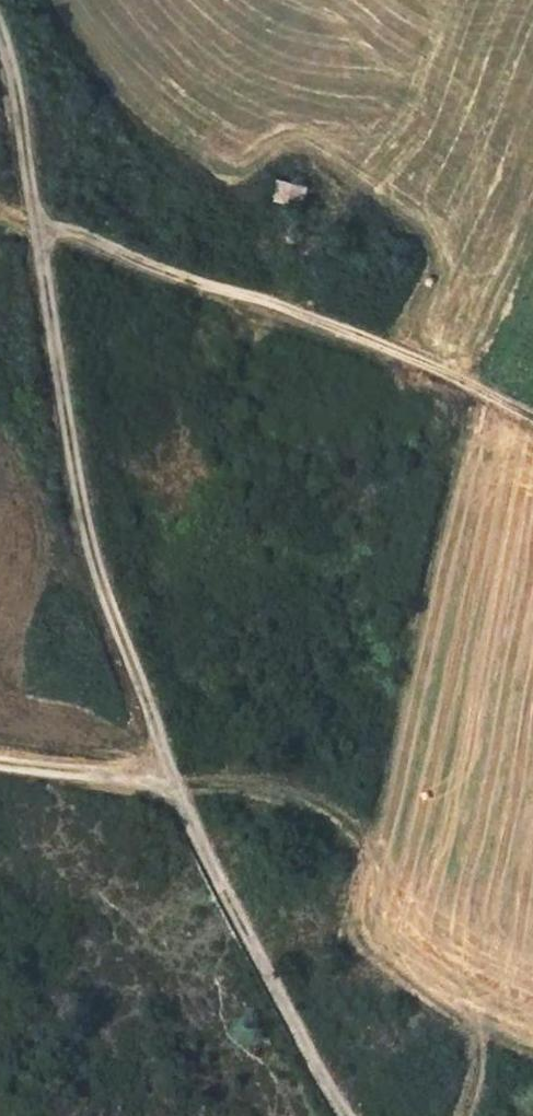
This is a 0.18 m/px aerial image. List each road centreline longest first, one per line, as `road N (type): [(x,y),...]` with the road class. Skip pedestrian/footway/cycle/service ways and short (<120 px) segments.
road 1 (track): [(47,235),(88,555),(169,785),(347,1115)]
road 2 (track): [(532,414),(311,308),(47,235)]
road 3 (track): [(0,42),(14,75),(47,235)]
road 4 (track): [(169,785),(0,763)]

